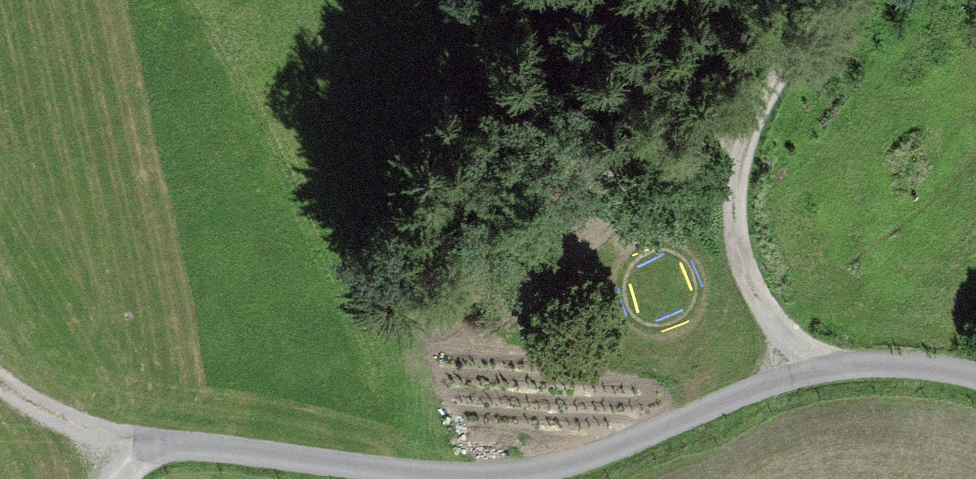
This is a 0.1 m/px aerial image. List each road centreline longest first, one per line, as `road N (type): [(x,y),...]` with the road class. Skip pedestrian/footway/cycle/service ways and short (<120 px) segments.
road 1 (track): [(487,478),(579,465),(832,365),(948,370),(975,380)]
road 2 (track): [(824,0),(756,111),(732,194),(739,254),(778,326),(832,365)]
road 3 (track): [(122,478),(145,451),(460,478)]
road 4 (track): [(0,385),(38,413),(145,451)]

